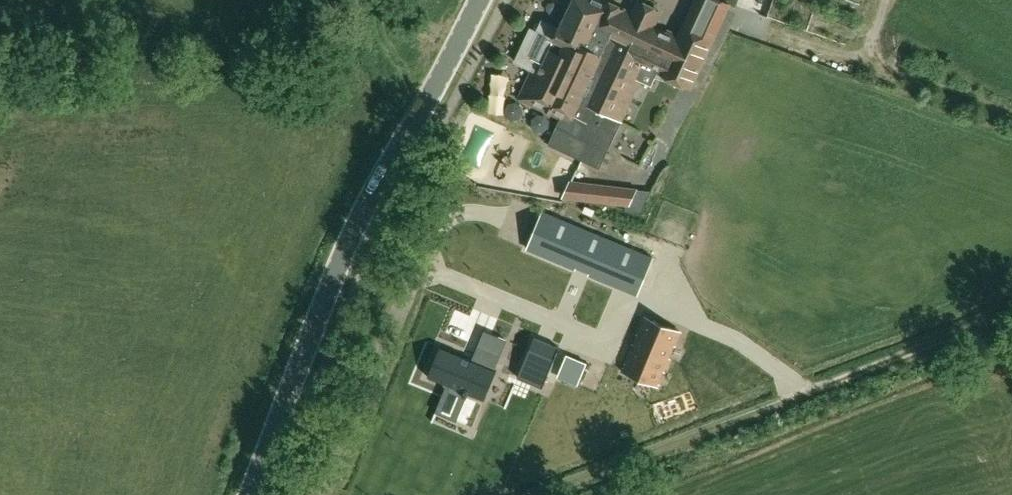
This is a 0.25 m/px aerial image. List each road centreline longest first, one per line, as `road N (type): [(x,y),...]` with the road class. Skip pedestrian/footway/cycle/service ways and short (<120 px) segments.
road 1 (tertiary): [(252,494),(342,267),(483,0)]
road 2 (track): [(1011,320),(529,494)]
road 3 (residential): [(320,494),(422,268),(529,317)]

